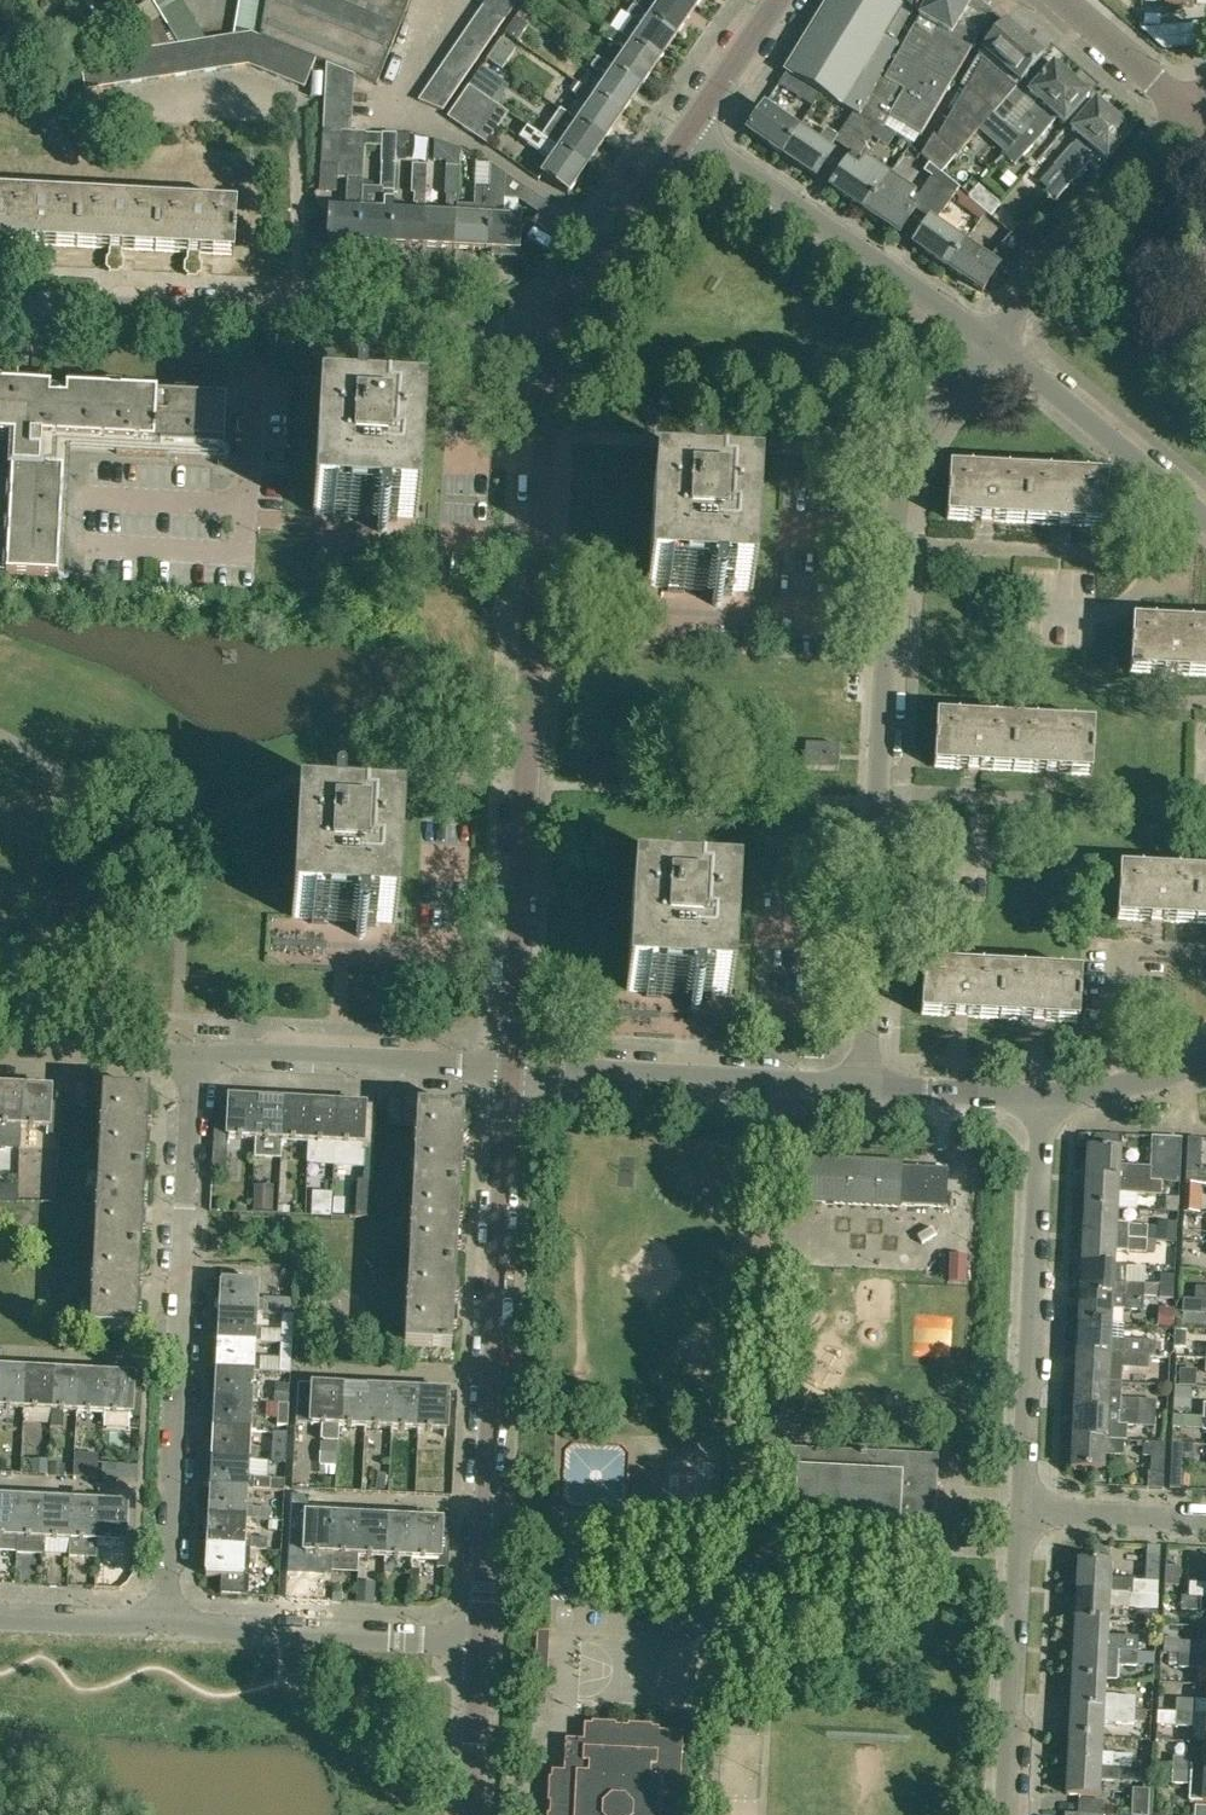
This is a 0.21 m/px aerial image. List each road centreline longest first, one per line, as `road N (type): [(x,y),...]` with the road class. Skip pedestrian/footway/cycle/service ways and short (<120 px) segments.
road 1 (unclassified): [(860,1089),(892,508),(920,430),(991,340)]
road 2 (unclassified): [(508,1071),(549,334)]
road 3 (unclassified): [(481,1644),(508,1071)]
road 4 (residential): [(164,1626),(194,1056)]
road 5 (unclassified): [(549,334),(0,302)]
road 6 (residential): [(1022,1511),(1050,1098)]
road 7 (residential): [(991,340),(686,131)]
road 8 (residential): [(860,1089),(508,1071)]
road 9 (residential): [(481,1644),(164,1626)]
road 10 (residential): [(508,1071),(194,1056)]
road 11 (unclassified): [(991,340),(1191,110)]
road 12 (residential): [(1006,1814),(1022,1511)]
road 13 (residential): [(1205,520),(991,340)]
road 14 (unclassified): [(549,334),(686,131)]
road 15 (residential): [(194,1056),(0,1046)]
road 16 (residential): [(1050,1098),(860,1089)]
road 17 (residential): [(1205,1520),(1022,1511)]
road 18 (unclassified): [(473,1814),(481,1644)]
road 19 (unclassified): [(1191,110),(1065,0)]
road 20 (residential): [(164,1626),(0,1617)]
road 21 (residential): [(1205,1060),(1050,1098)]
road 22 (unclassified): [(686,131),(776,0)]

